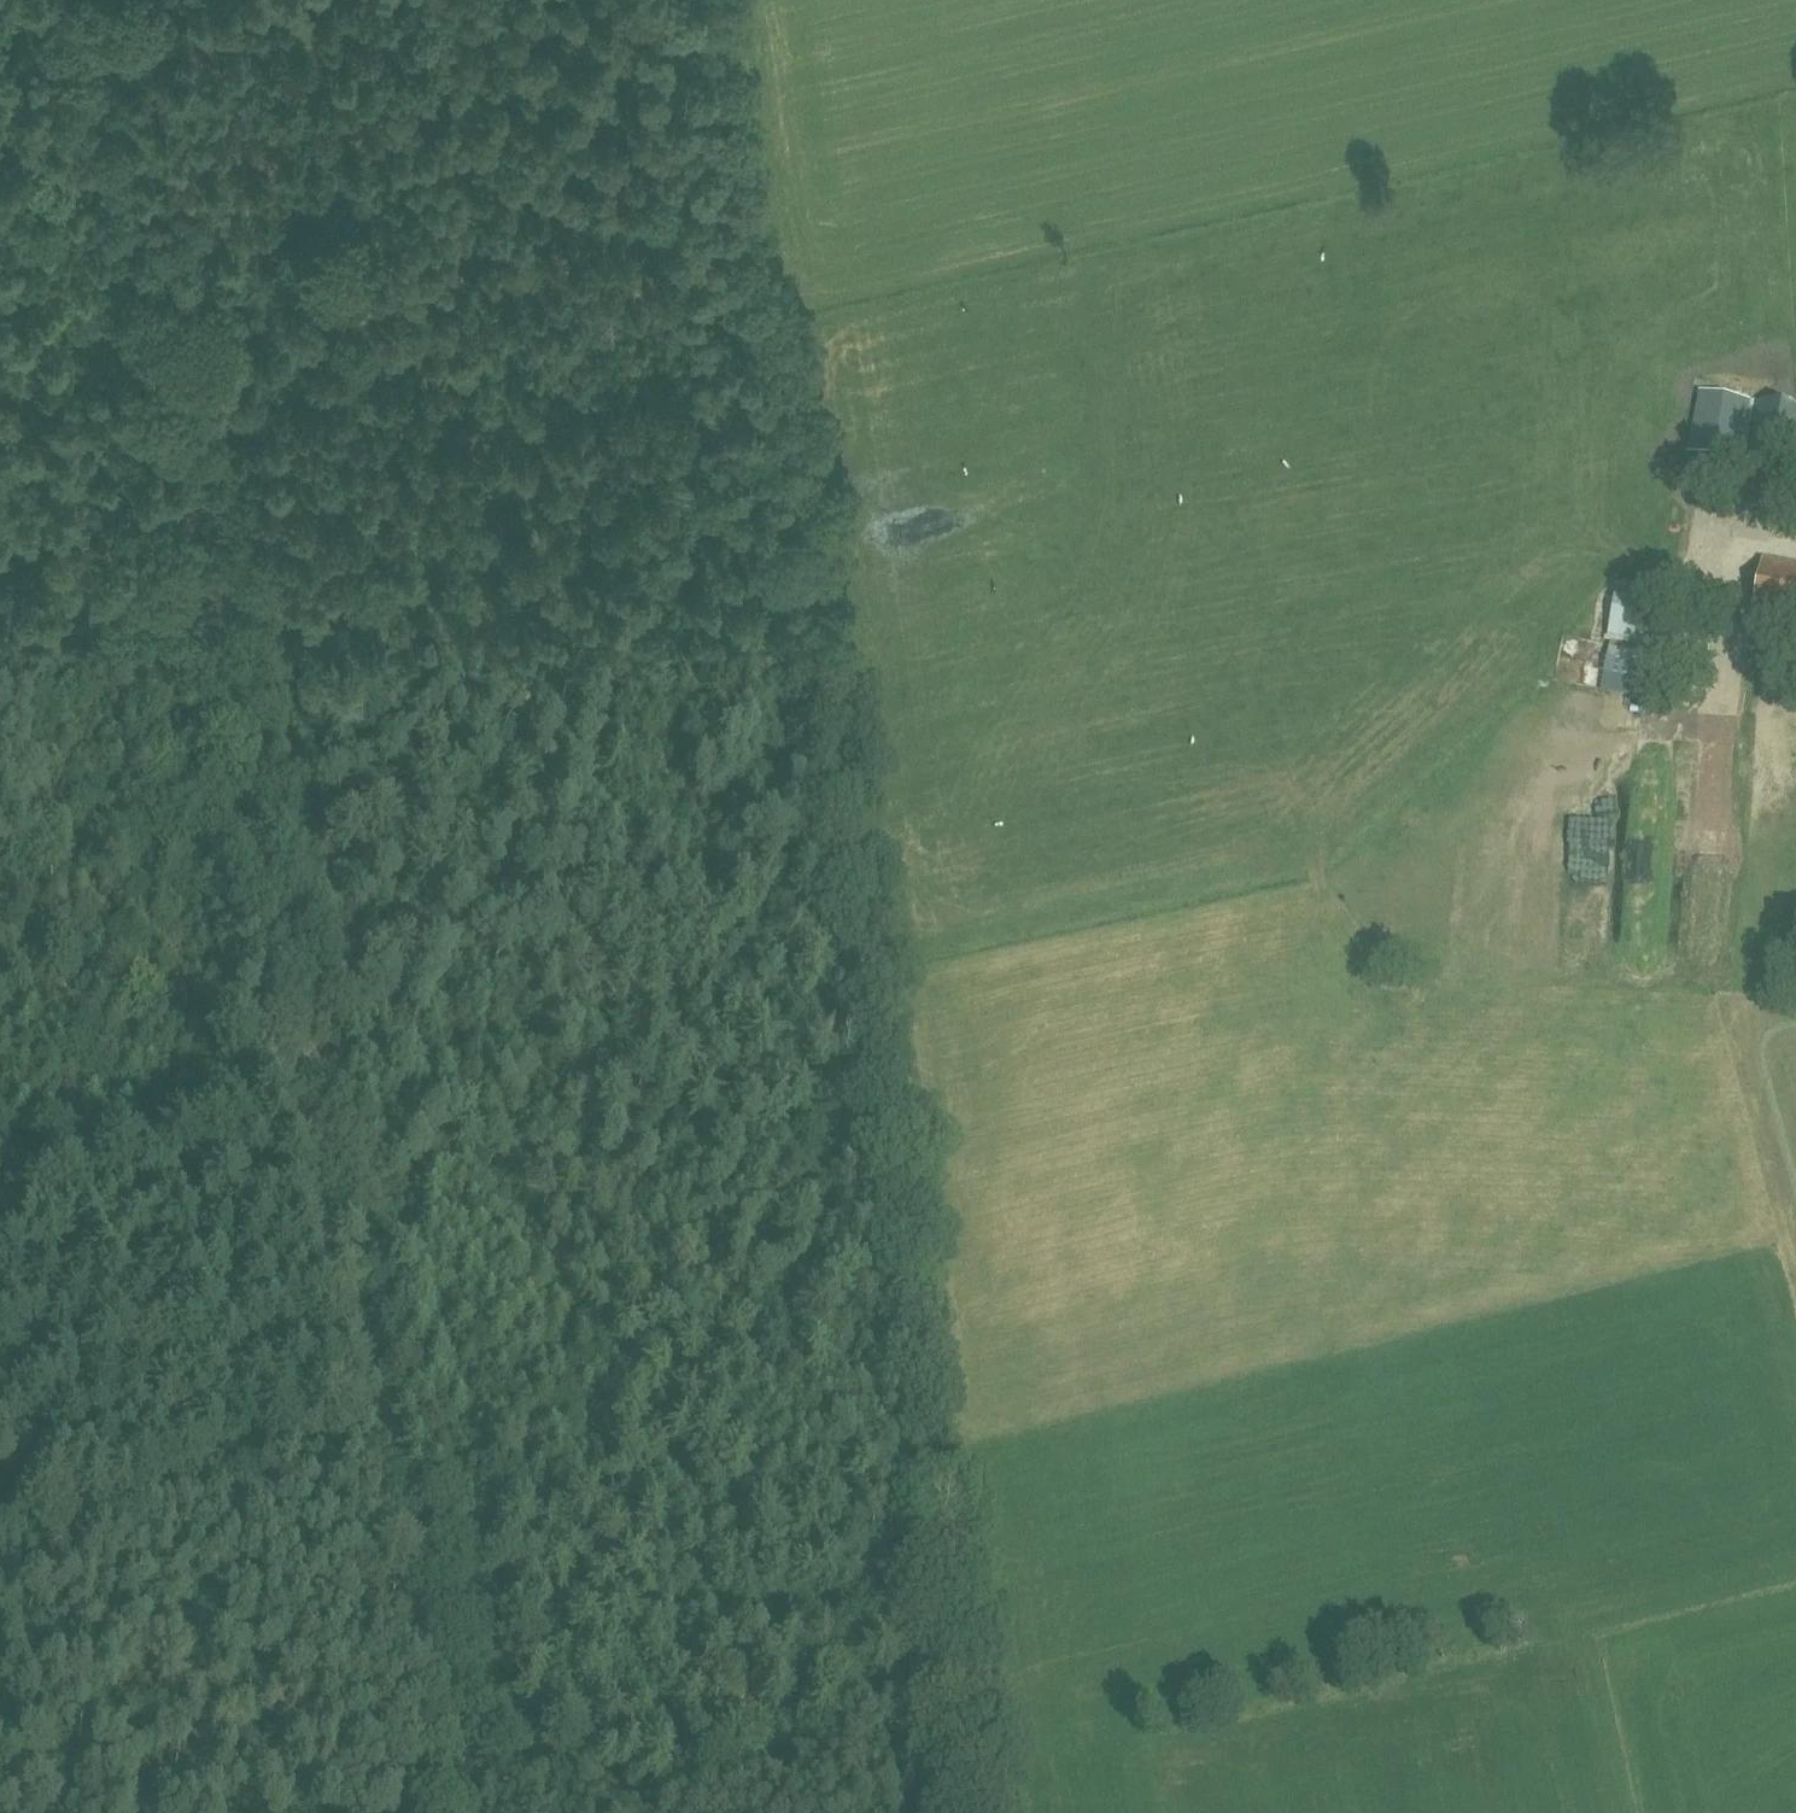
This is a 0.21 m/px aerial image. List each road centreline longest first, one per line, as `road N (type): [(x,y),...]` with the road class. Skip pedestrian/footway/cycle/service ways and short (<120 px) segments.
road 1 (track): [(470,1812),(130,173),(80,0)]

